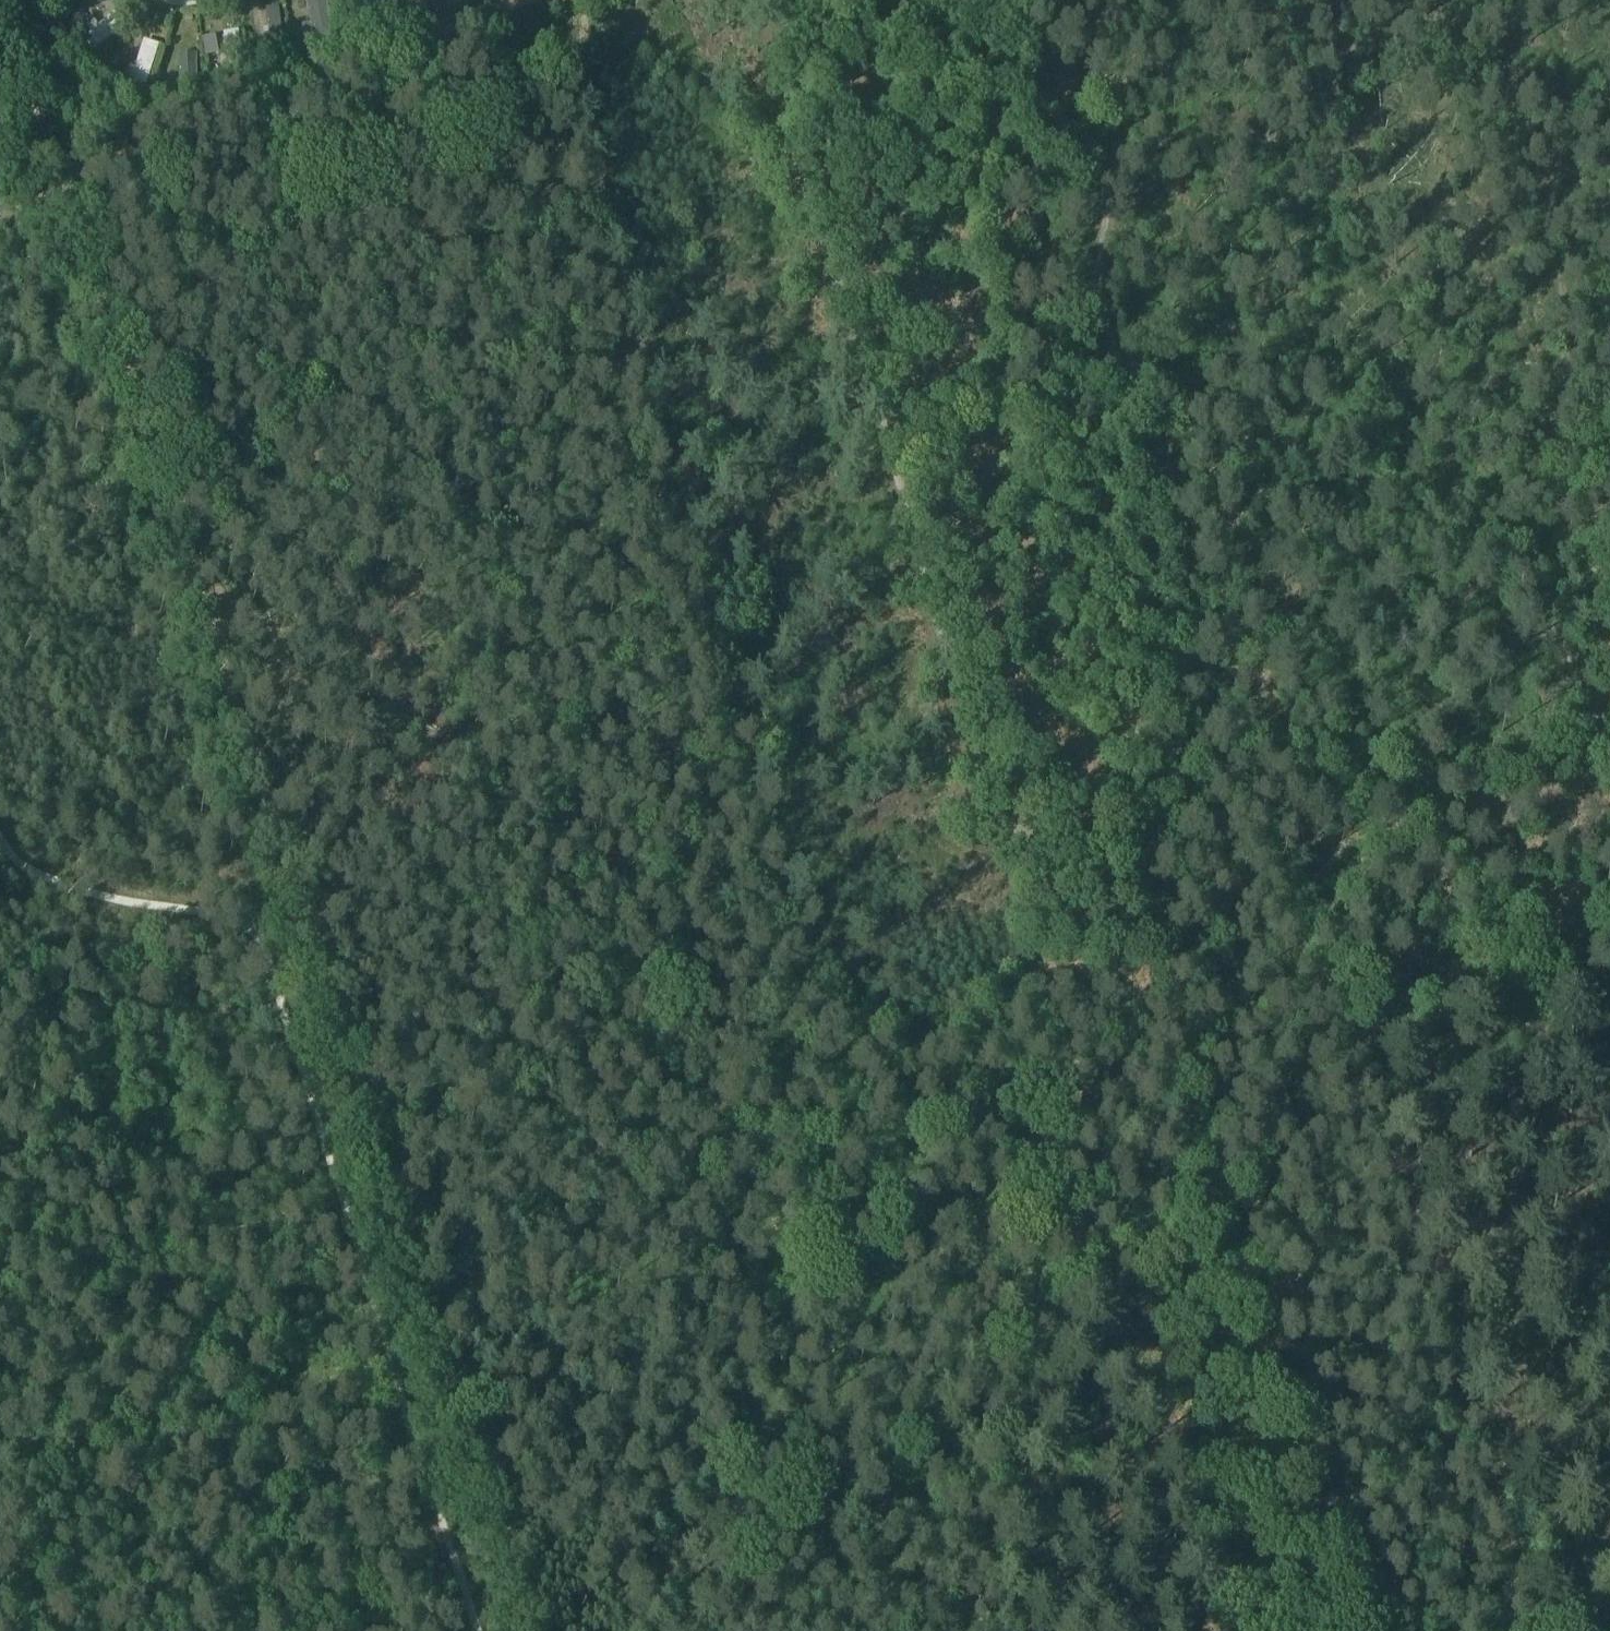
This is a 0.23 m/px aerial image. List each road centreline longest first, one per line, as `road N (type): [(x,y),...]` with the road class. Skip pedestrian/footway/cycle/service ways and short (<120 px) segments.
road 1 (track): [(534,1630),(66,187)]
road 2 (track): [(1354,999),(1537,1630)]
road 3 (track): [(66,187),(0,6)]
road 4 (track): [(1567,1630),(1609,1498)]

